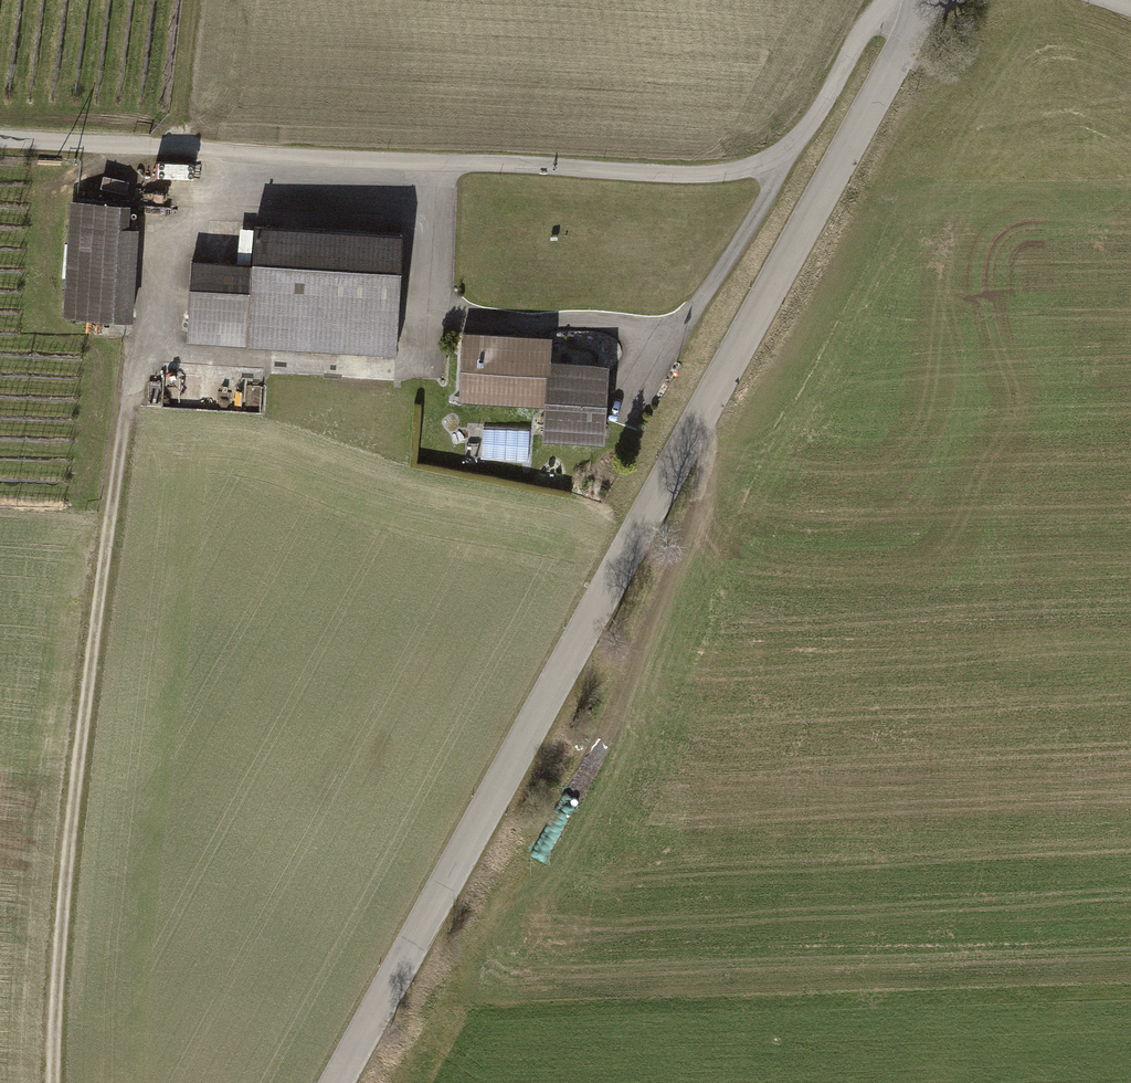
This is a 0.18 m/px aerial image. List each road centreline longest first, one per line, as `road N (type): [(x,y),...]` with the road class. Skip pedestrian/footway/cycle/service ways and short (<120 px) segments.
road 1 (tertiary): [(930,0),(337,1082)]
road 2 (track): [(0,143),(723,174),(778,159),(813,124),(863,34),(903,0)]
road 3 (track): [(398,1082),(594,731),(703,492),(704,412)]
road 4 (track): [(52,1082),(68,828),(131,392)]

